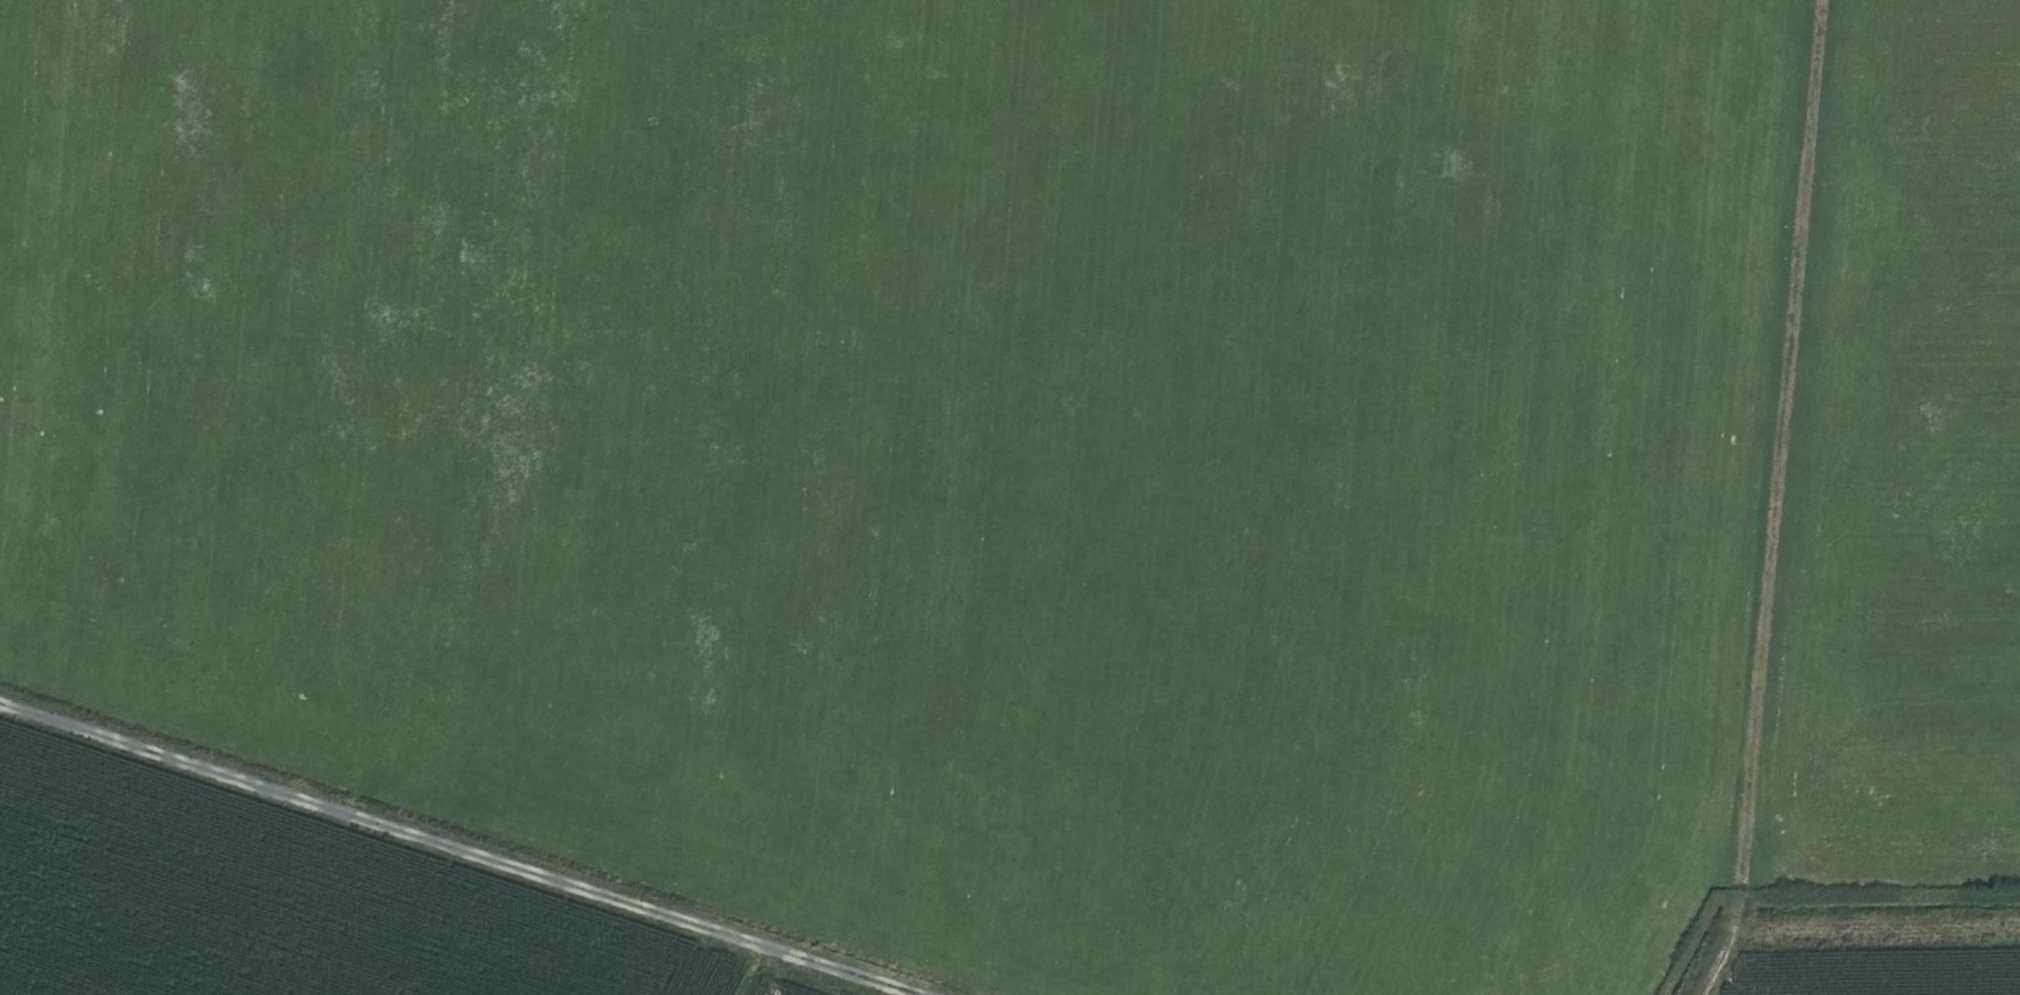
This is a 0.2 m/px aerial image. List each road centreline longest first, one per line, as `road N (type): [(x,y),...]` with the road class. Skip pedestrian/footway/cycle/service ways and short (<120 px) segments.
road 1 (track): [(1826,0),(1747,875),(1708,994)]
road 2 (track): [(0,701),(927,994)]

